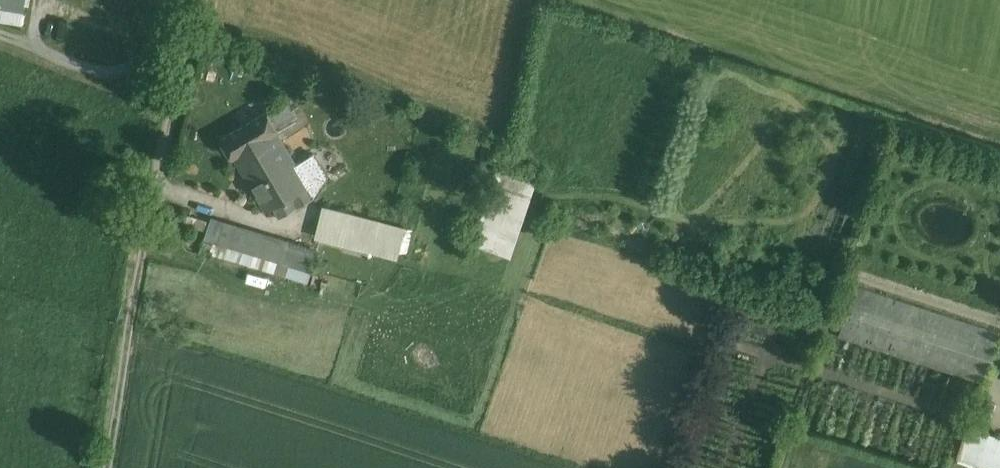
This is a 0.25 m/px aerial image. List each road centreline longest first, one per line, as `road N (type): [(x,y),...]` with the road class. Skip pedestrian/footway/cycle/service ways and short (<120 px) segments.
road 1 (track): [(202,0),(166,145),(106,467)]

